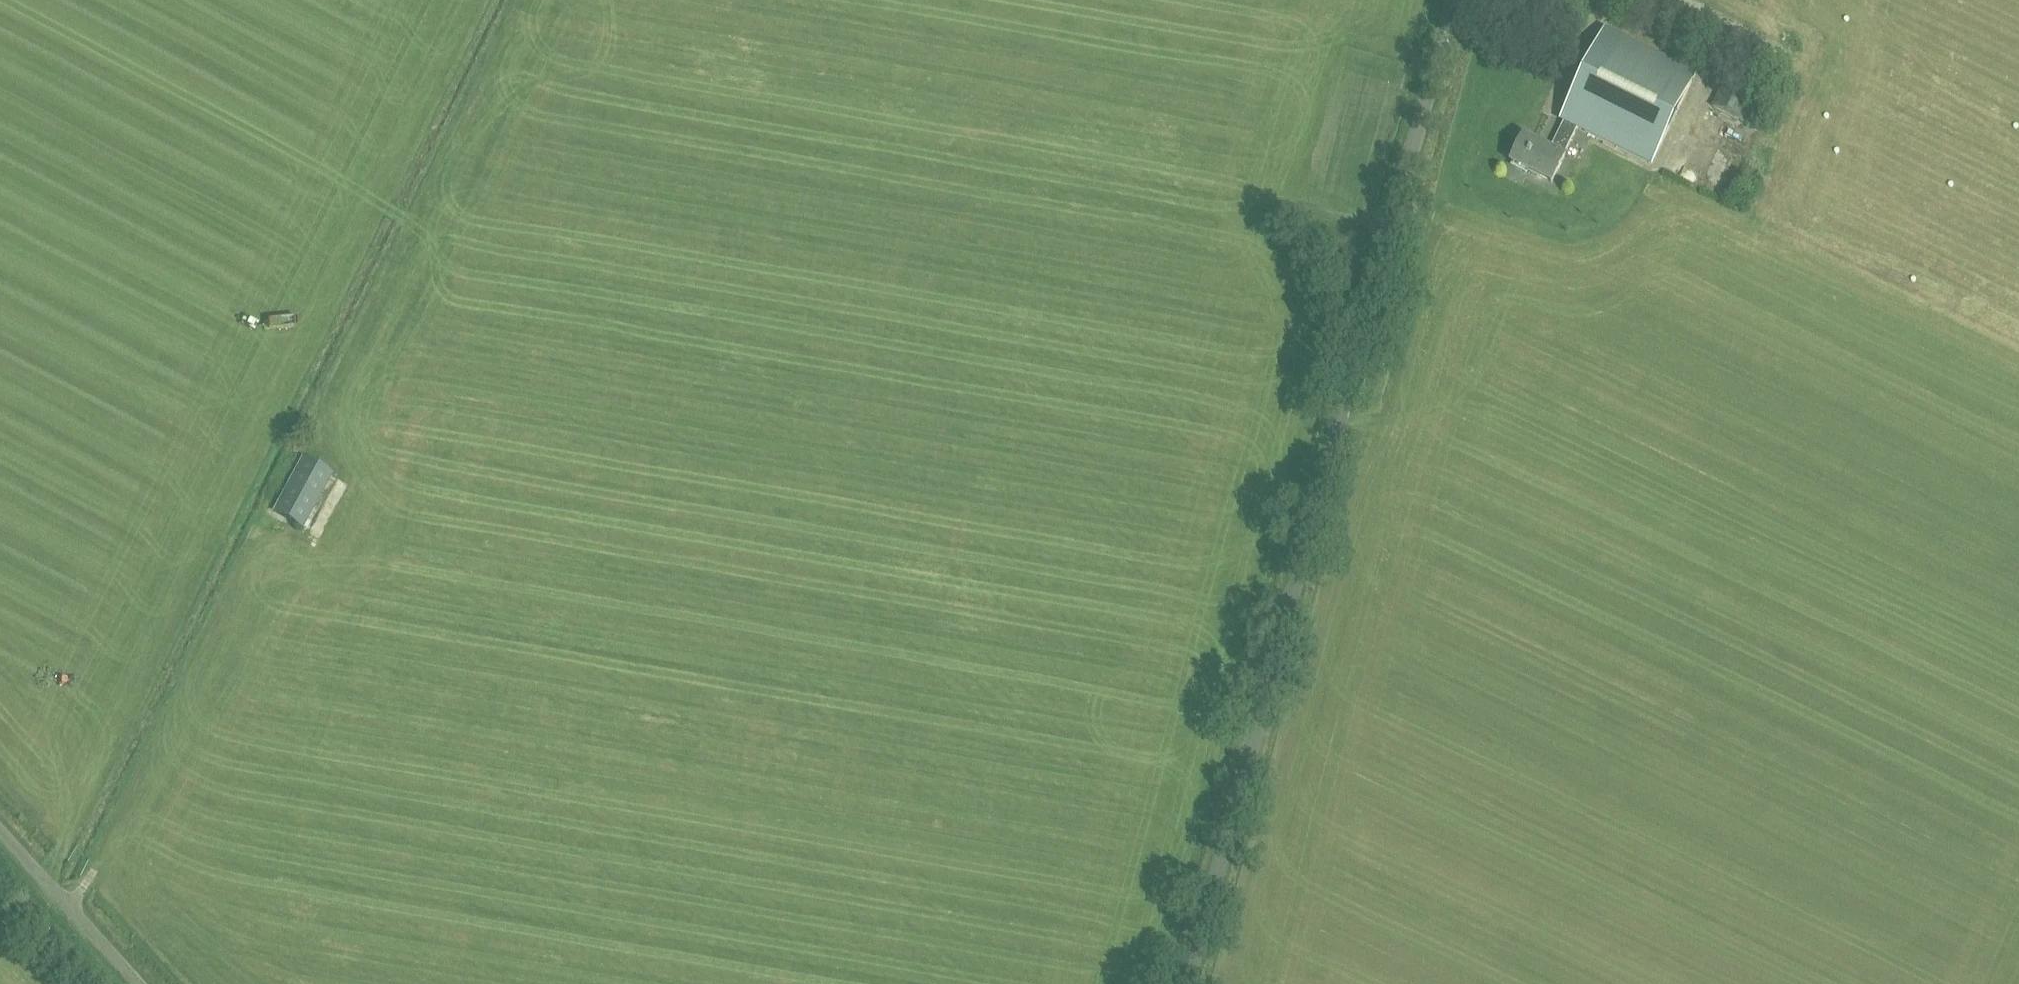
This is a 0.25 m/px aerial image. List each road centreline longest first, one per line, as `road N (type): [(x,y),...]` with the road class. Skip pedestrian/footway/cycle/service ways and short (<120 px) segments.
road 1 (unclassified): [(1446,0),(1182,983)]
road 2 (unclassified): [(138,983),(0,834)]

